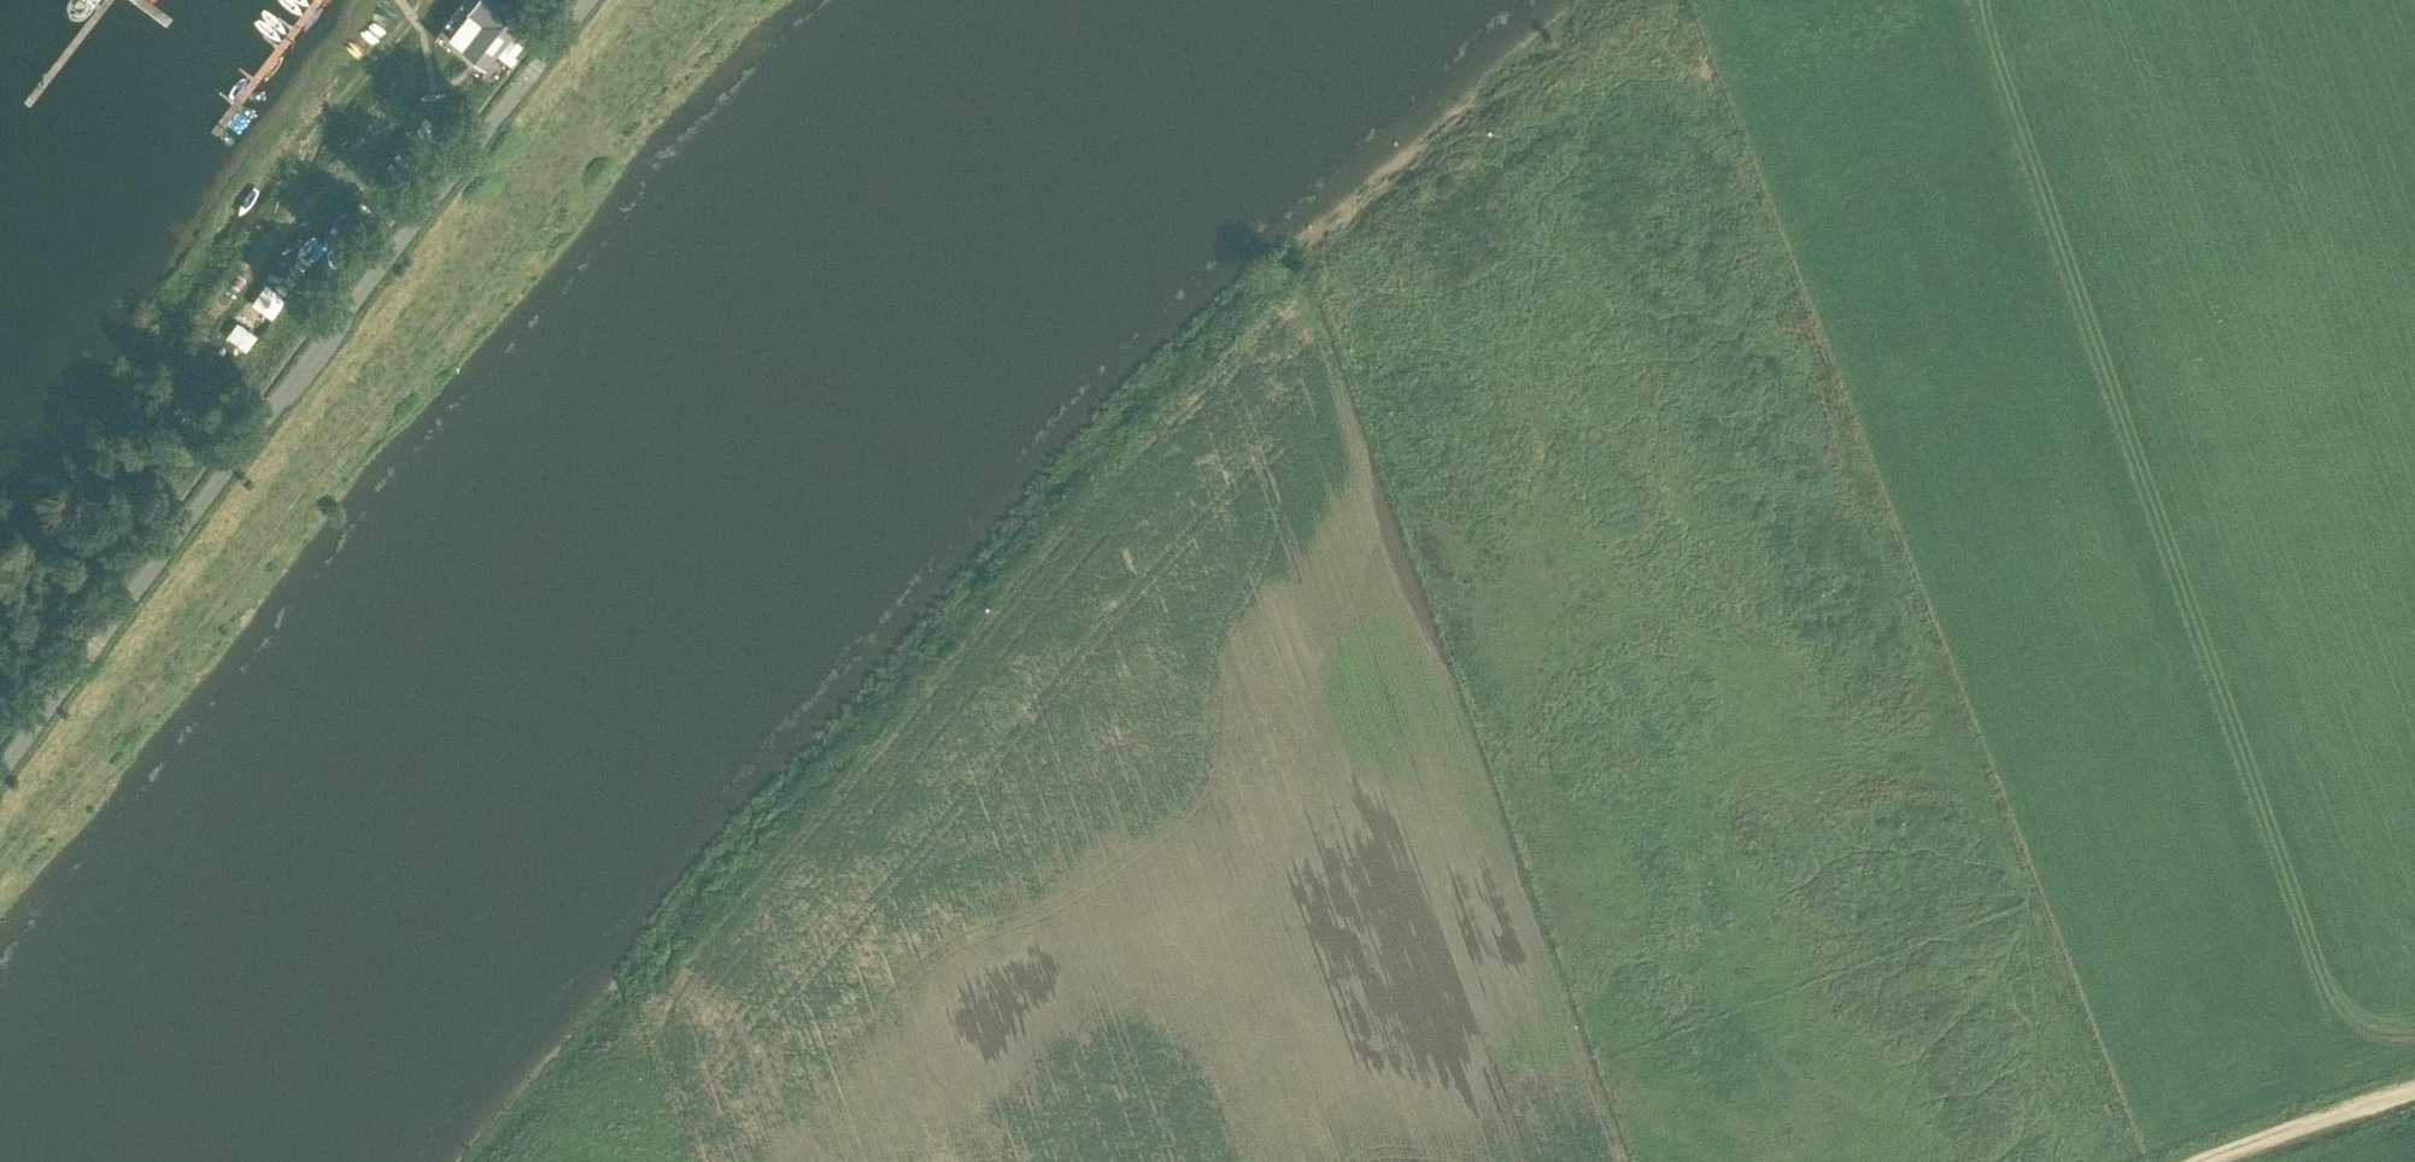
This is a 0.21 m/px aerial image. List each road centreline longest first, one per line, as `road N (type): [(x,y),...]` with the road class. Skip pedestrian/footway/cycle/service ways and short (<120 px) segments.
road 1 (unclassified): [(0,769),(587,0)]
road 2 (track): [(2211,1161),(2414,1094)]

